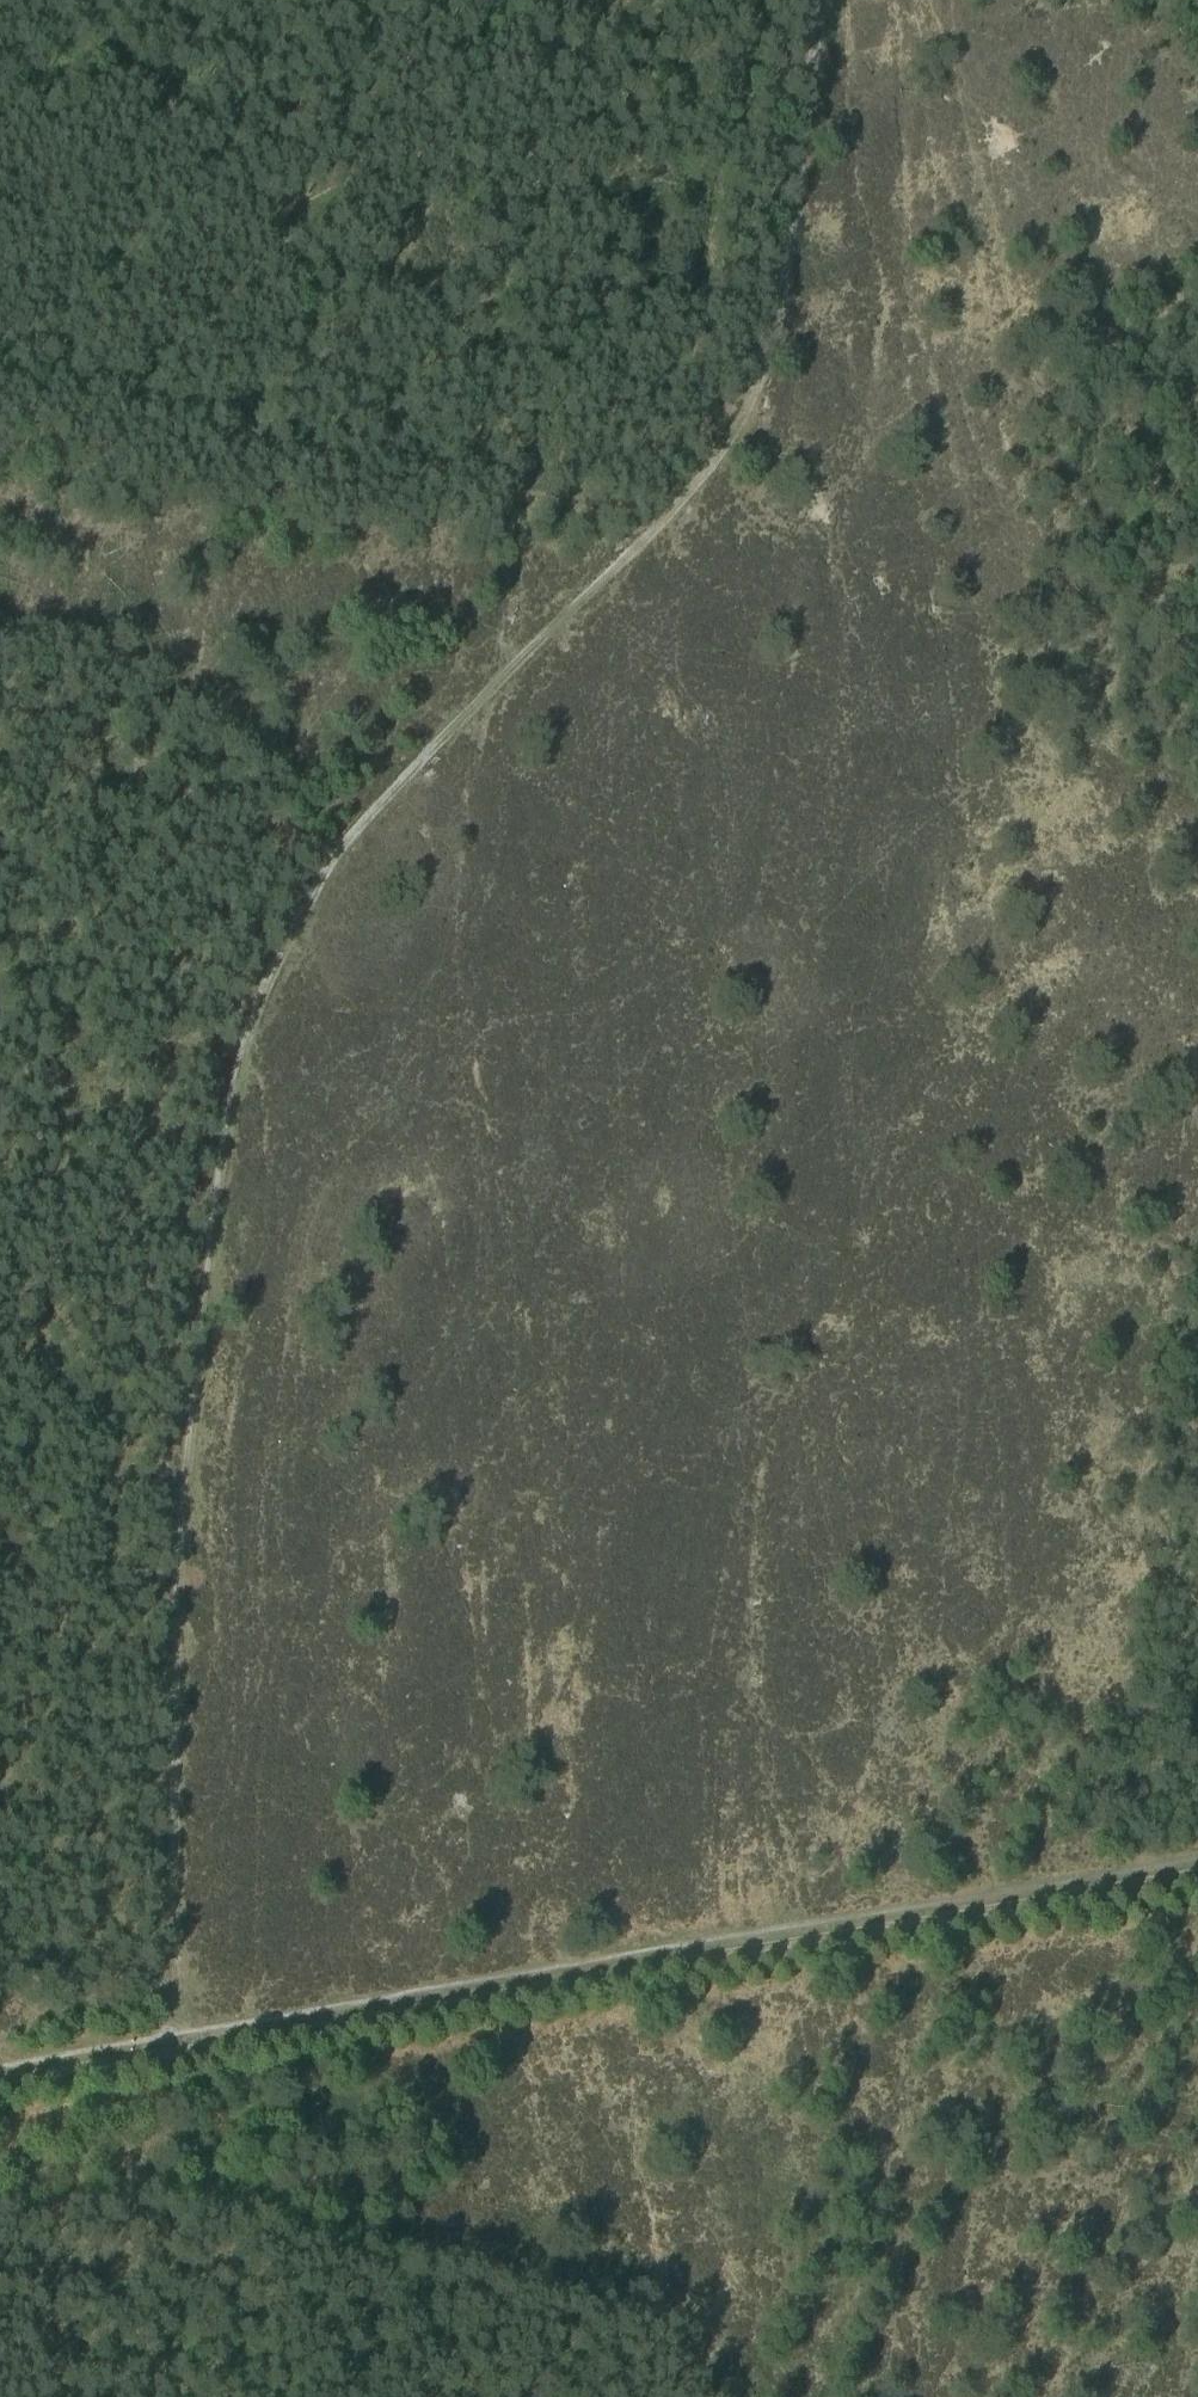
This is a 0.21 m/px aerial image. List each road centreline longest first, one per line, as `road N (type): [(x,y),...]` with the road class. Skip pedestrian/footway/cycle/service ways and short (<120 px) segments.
road 1 (track): [(174,2046),(180,1536),(221,1168),(237,1061),(257,997),(306,896),(367,815),(715,459),(757,389),(783,300),(825,0)]
road 2 (track): [(0,2077),(1197,1877)]

